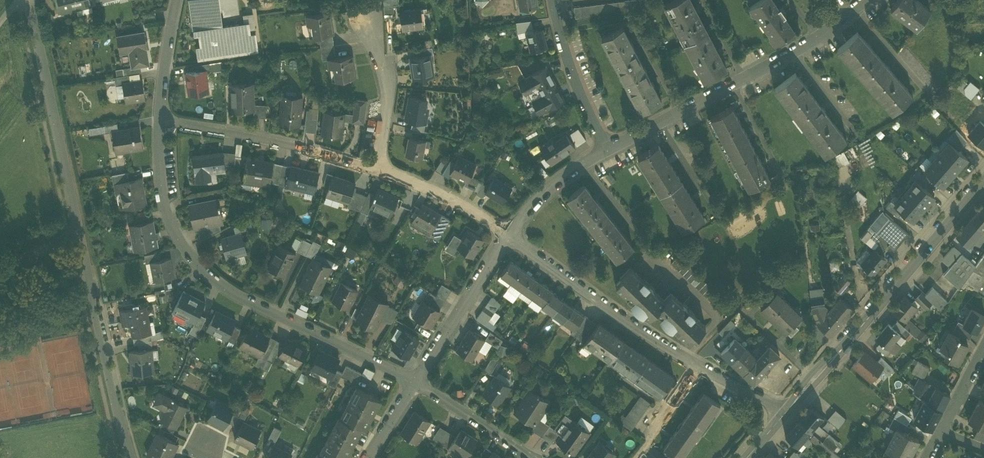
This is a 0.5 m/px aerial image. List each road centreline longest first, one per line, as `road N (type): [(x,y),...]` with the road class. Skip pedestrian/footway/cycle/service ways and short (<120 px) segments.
road 1 (unclassified): [(134,457),(28,0)]
road 2 (residential): [(160,117),(165,189),(181,242),(221,286),(416,379)]
road 3 (secondary): [(983,181),(784,414)]
road 4 (residential): [(860,0),(819,35),(608,148)]
road 5 (residential): [(698,363),(503,232)]
road 6 (residential): [(379,171),(160,117)]
road 7 (residential): [(503,232),(416,379)]
road 8 (residential): [(379,171),(388,91),(371,15)]
road 9 (residential): [(554,0),(569,62),(608,148)]
road 10 (residential): [(503,232),(453,200),(379,171)]
road 11 (residential): [(416,379),(529,457)]
road 12 (residential): [(608,148),(540,192),(503,232)]

